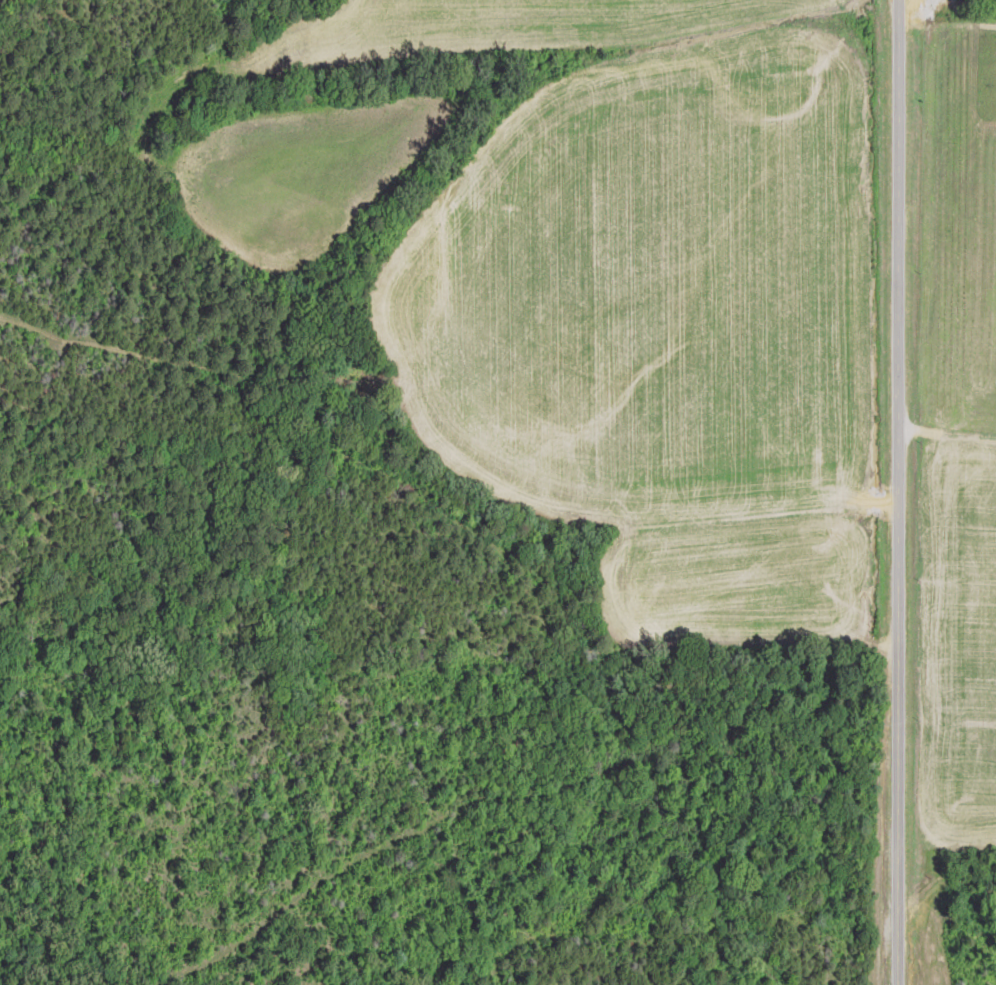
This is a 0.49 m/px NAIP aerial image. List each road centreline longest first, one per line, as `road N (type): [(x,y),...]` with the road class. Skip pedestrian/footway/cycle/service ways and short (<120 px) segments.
road 1 (residential): [(910,984),(911,0)]

